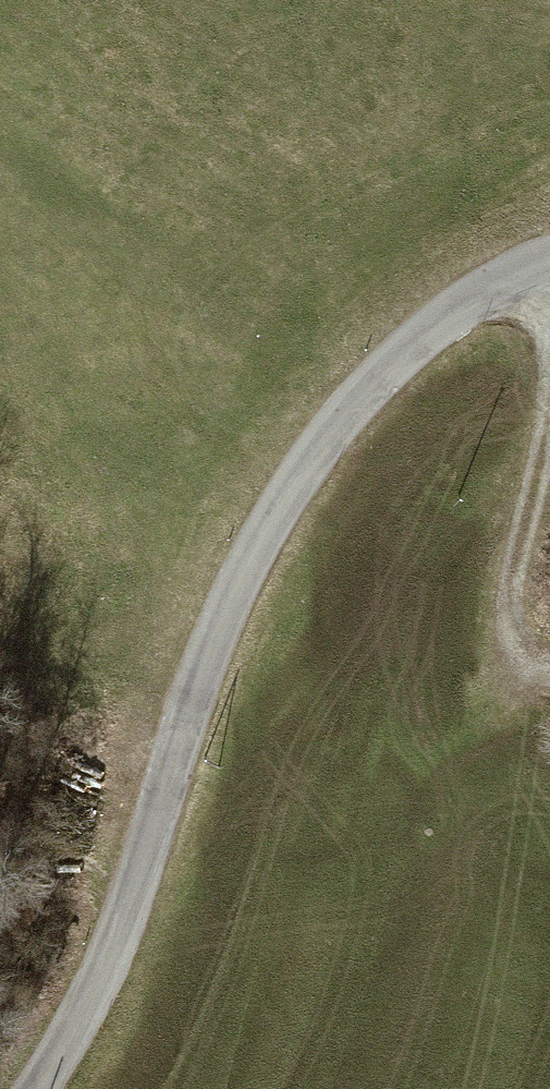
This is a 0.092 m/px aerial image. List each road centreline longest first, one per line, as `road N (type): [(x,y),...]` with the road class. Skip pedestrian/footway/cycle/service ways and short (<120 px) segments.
road 1 (tertiary): [(36,1088),(106,961),(226,604),(313,461),(410,347),(549,262)]
road 2 (track): [(549,397),(509,618),(523,665),(549,675)]

